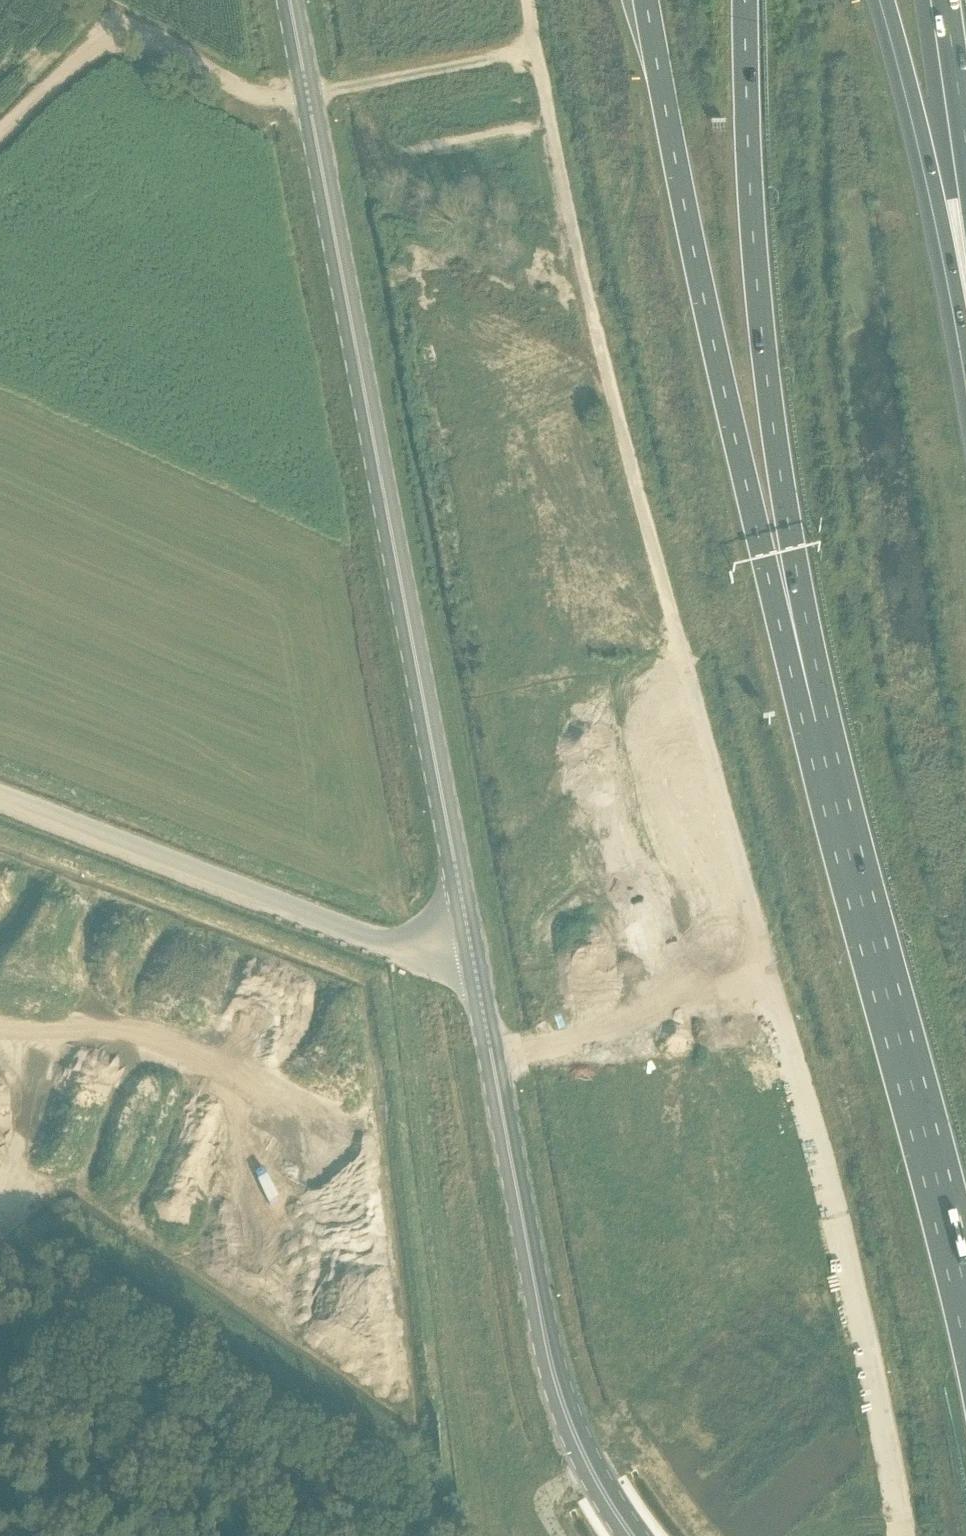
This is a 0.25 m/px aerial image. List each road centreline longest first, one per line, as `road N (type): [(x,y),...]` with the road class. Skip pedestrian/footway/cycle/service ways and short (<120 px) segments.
road 1 (tertiary): [(307,93),(542,1332),(583,1455),(631,1535)]
road 2 (motorway): [(647,0),(728,411),(815,728)]
road 3 (trunk): [(747,0),(758,309),(815,728)]
road 4 (unclassified): [(678,648),(583,292),(536,48)]
road 5 (trunk): [(815,728),(965,1297)]
road 6 (motorway): [(886,0),(965,364)]
road 7 (track): [(0,136),(87,55),(132,38),(251,98),(307,93)]
road 8 (unclassified): [(536,48),(307,93)]
road 9 (motorway): [(941,0),(965,177)]

